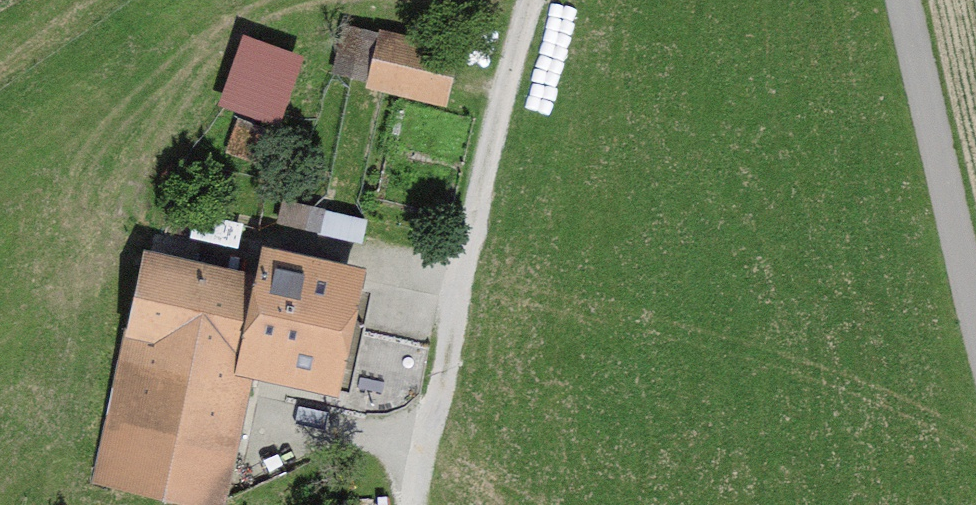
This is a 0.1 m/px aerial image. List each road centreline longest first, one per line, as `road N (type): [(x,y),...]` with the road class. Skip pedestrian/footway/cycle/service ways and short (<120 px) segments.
road 1 (residential): [(540,0),(419,504)]
road 2 (unclassified): [(975,303),(903,0)]

